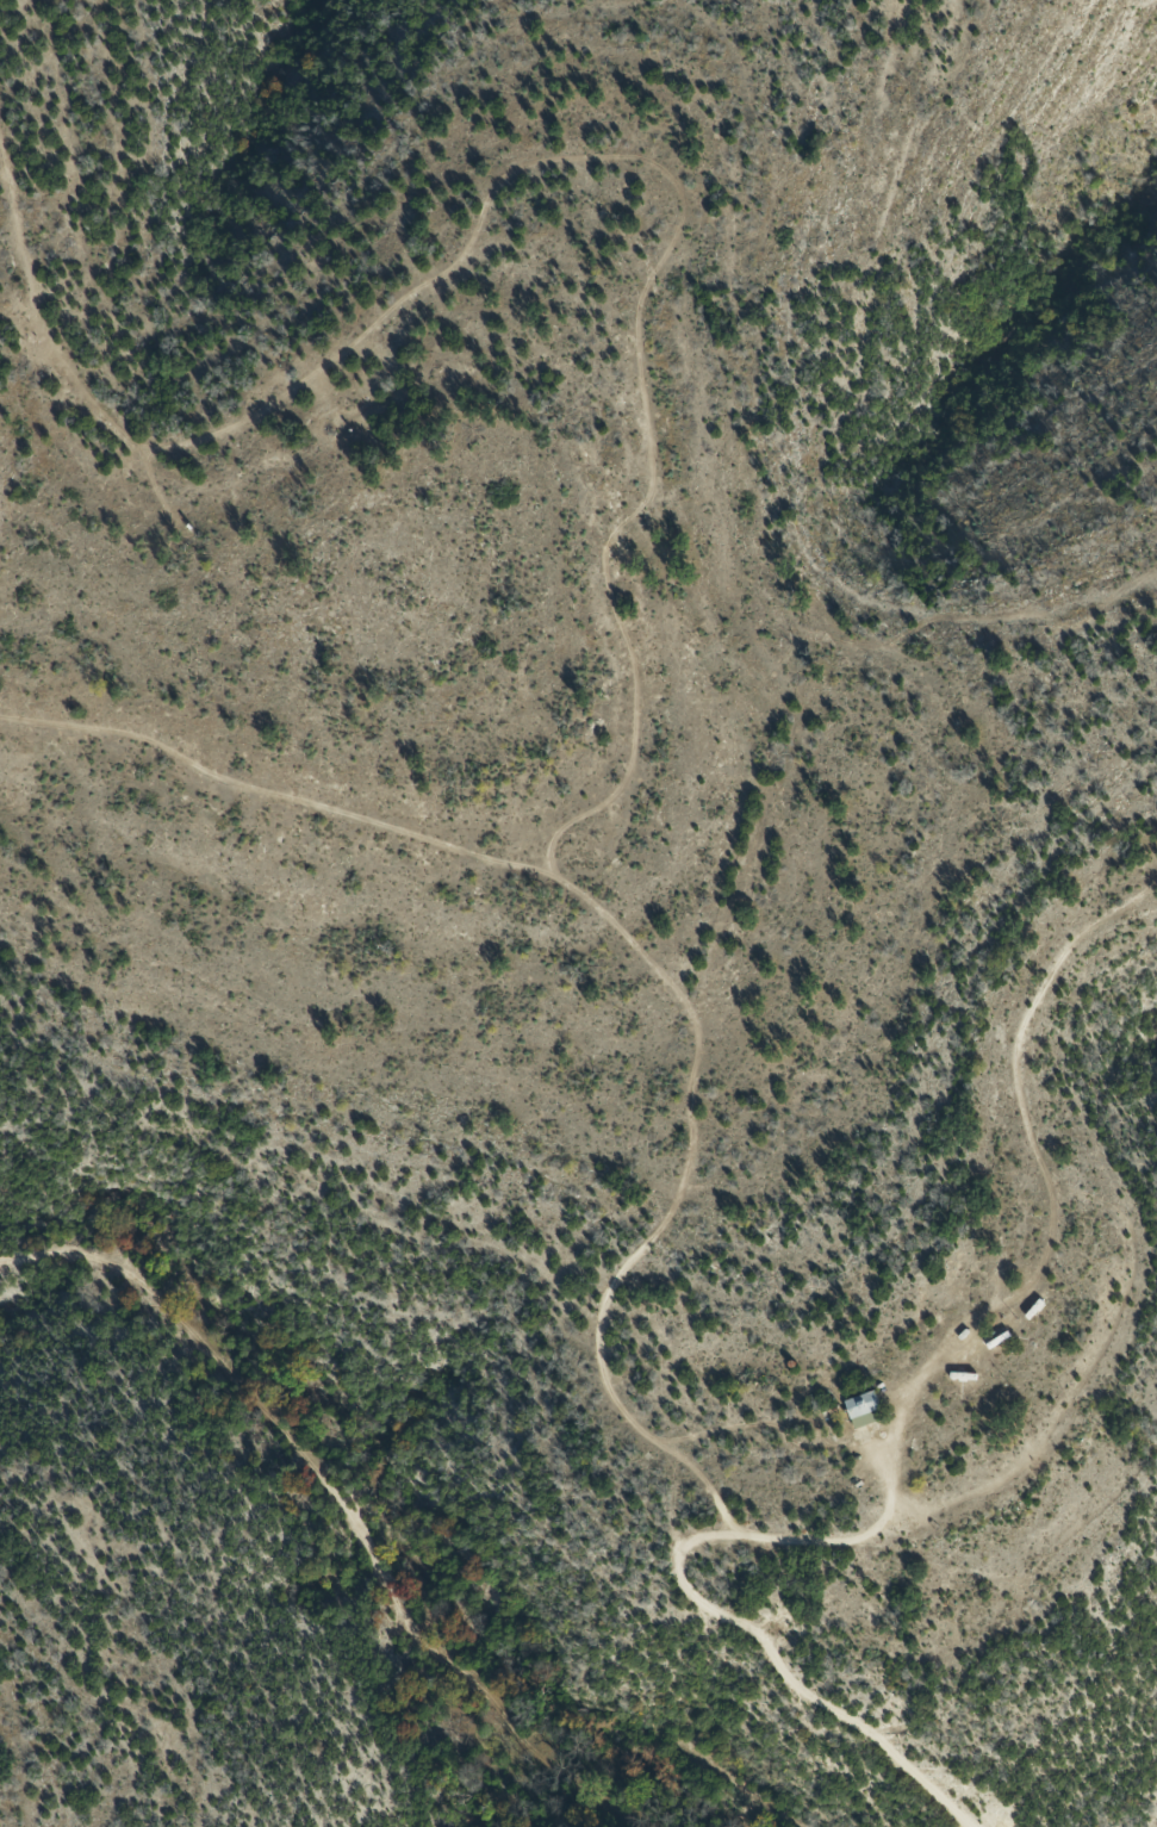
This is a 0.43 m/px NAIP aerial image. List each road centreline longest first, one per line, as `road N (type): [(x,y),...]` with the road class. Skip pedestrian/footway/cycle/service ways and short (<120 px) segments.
road 1 (residential): [(979,1826),(877,1732),(796,1679),(770,1640),(701,1598),(682,1567),(684,1552),(709,1535),(823,1540),(877,1528),(892,1492),(867,1437)]

